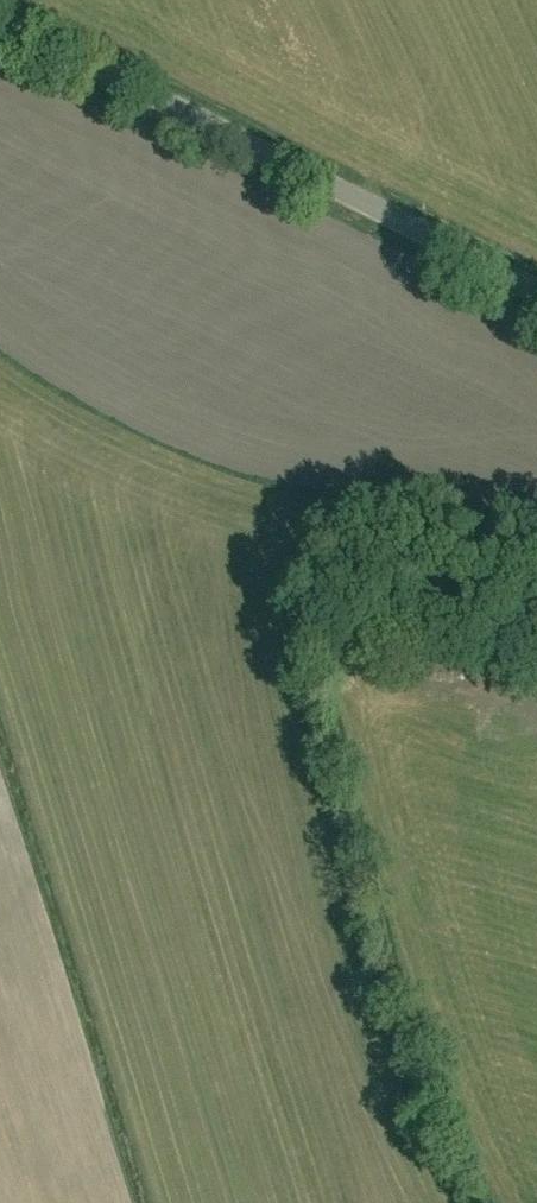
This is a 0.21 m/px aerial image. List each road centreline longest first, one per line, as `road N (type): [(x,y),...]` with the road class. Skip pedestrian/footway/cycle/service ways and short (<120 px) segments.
road 1 (unclassified): [(536,291),(0,19)]

